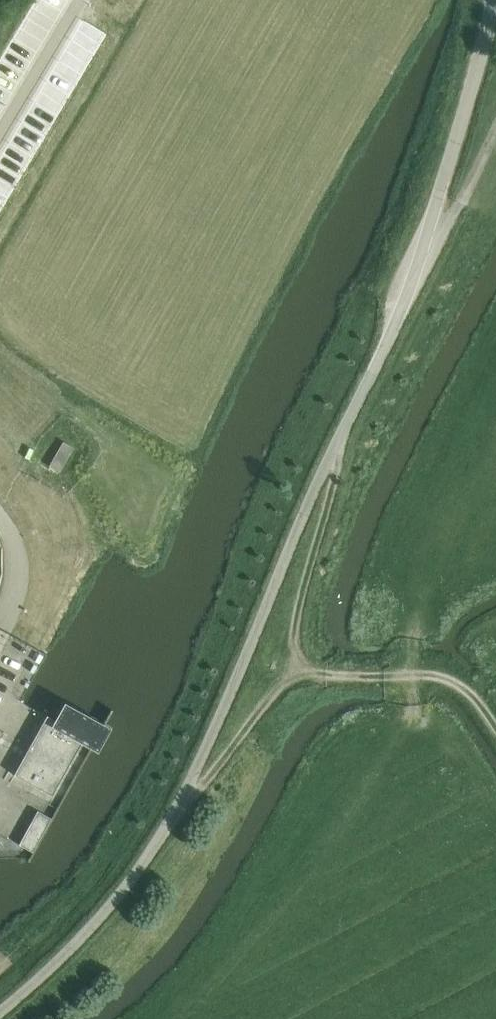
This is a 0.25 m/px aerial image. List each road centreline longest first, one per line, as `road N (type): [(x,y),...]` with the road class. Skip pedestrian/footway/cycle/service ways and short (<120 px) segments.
road 1 (unclassified): [(337,443),(421,276),(489,0)]
road 2 (unclassified): [(178,813),(337,443)]
road 3 (unclassified): [(0,1014),(102,916),(178,813)]
road 4 (unclassified): [(305,671),(295,641),(337,443)]
road 5 (track): [(495,733),(478,702),(438,680),(305,671)]
road 6 (unclassified): [(305,671),(178,813)]
road 7 (track): [(421,276),(495,135)]

